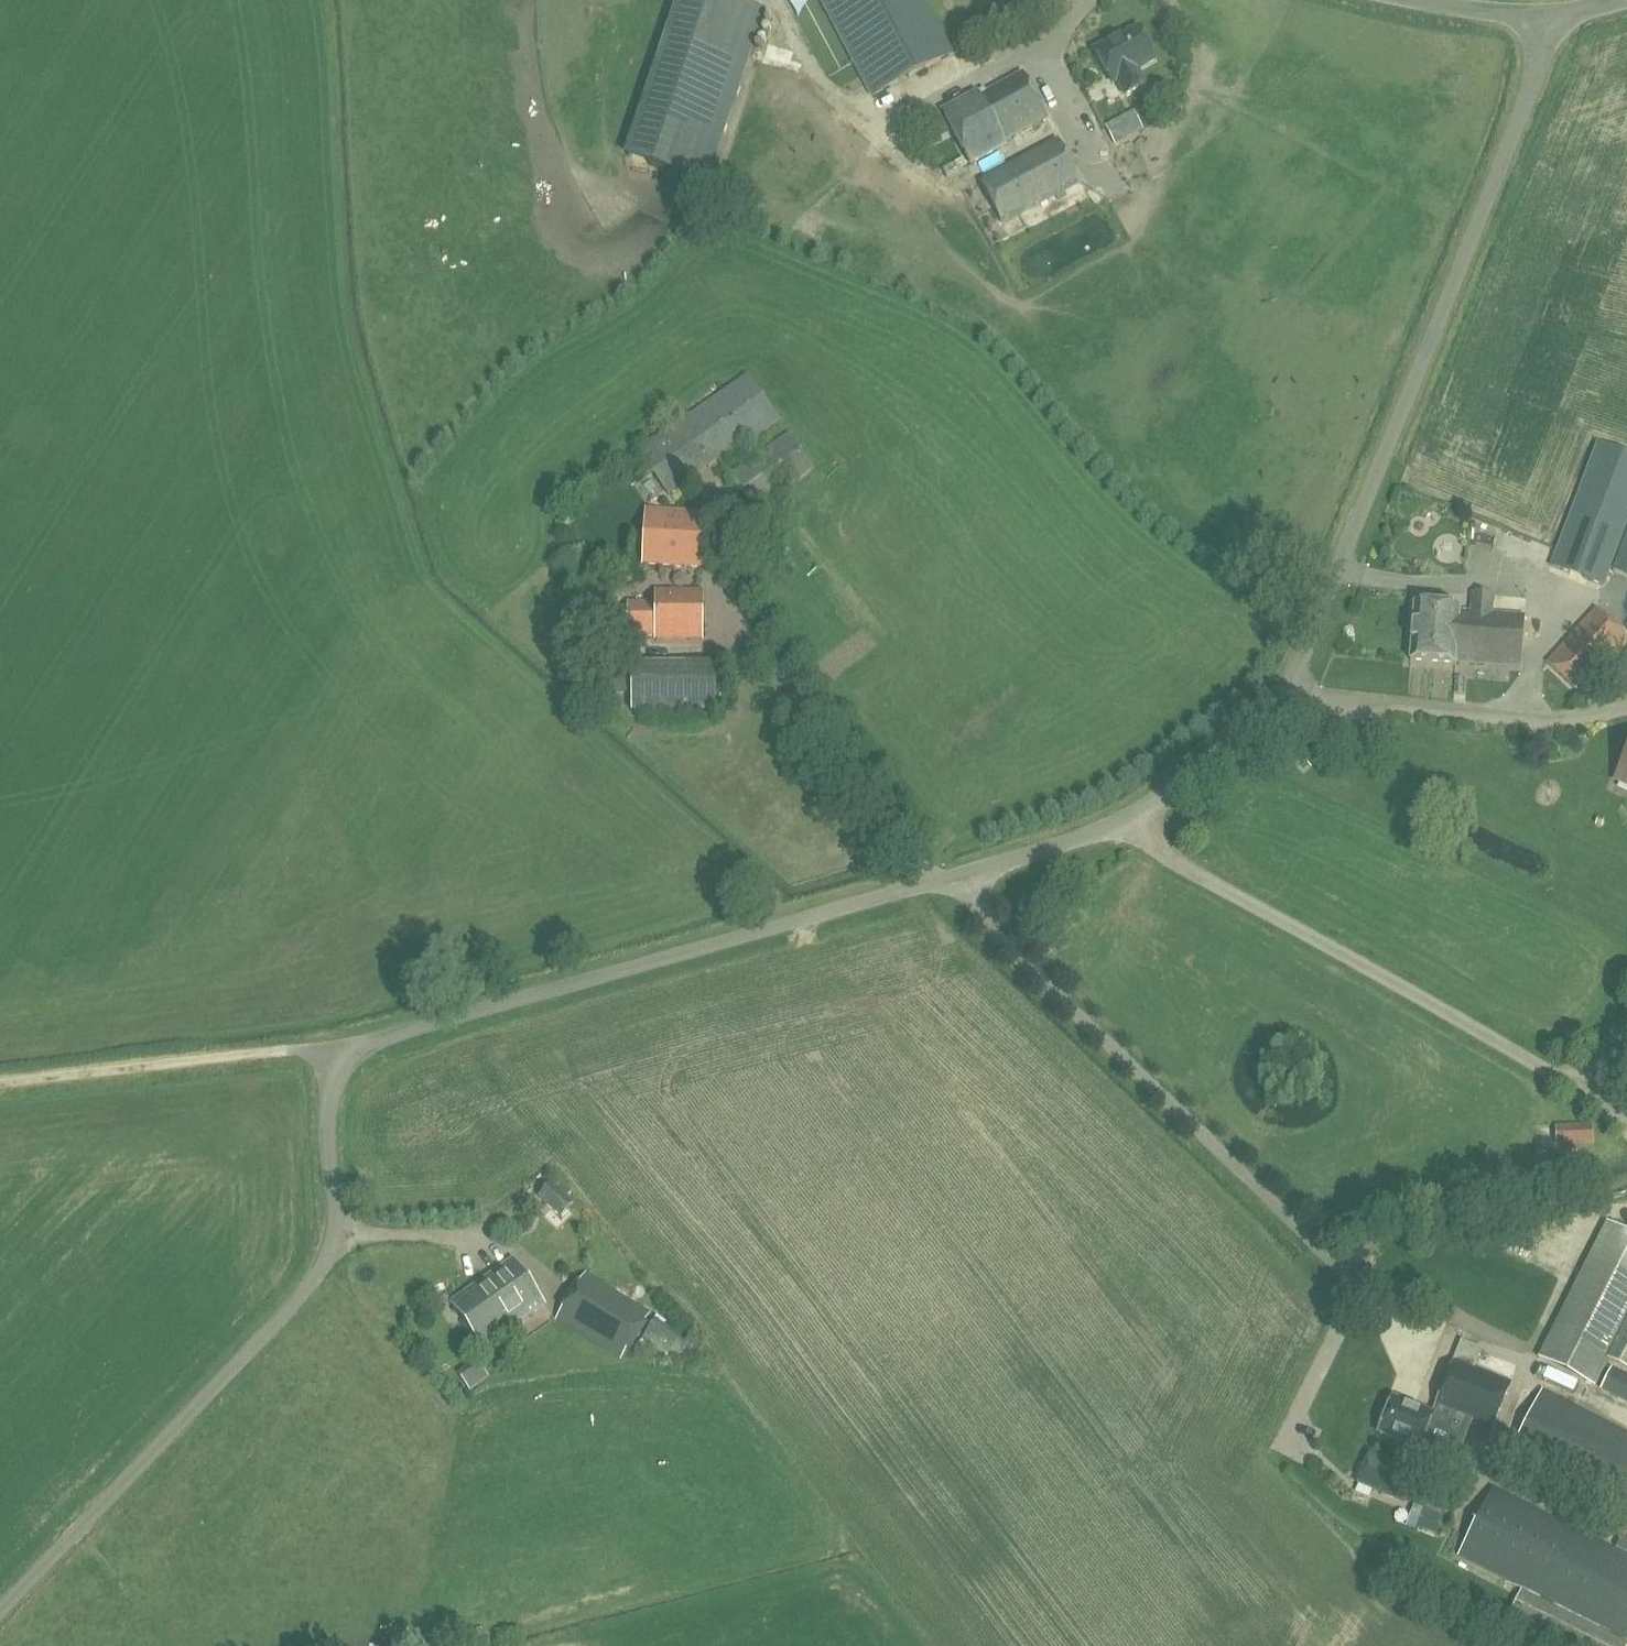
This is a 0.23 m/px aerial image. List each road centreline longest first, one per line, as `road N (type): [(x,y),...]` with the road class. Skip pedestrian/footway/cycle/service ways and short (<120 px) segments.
road 1 (unclassified): [(334,1060),(1087,837),(1226,756),(1280,700),(1299,665),(1535,82),(1555,13)]
road 2 (unclassified): [(0,1609),(322,1265),(335,1230),(327,1094),(334,1060)]
road 3 (unclassified): [(334,1060),(322,1052),(286,1052),(0,1086)]
road 4 (unclassified): [(1555,13),(1470,11),(1417,0)]

